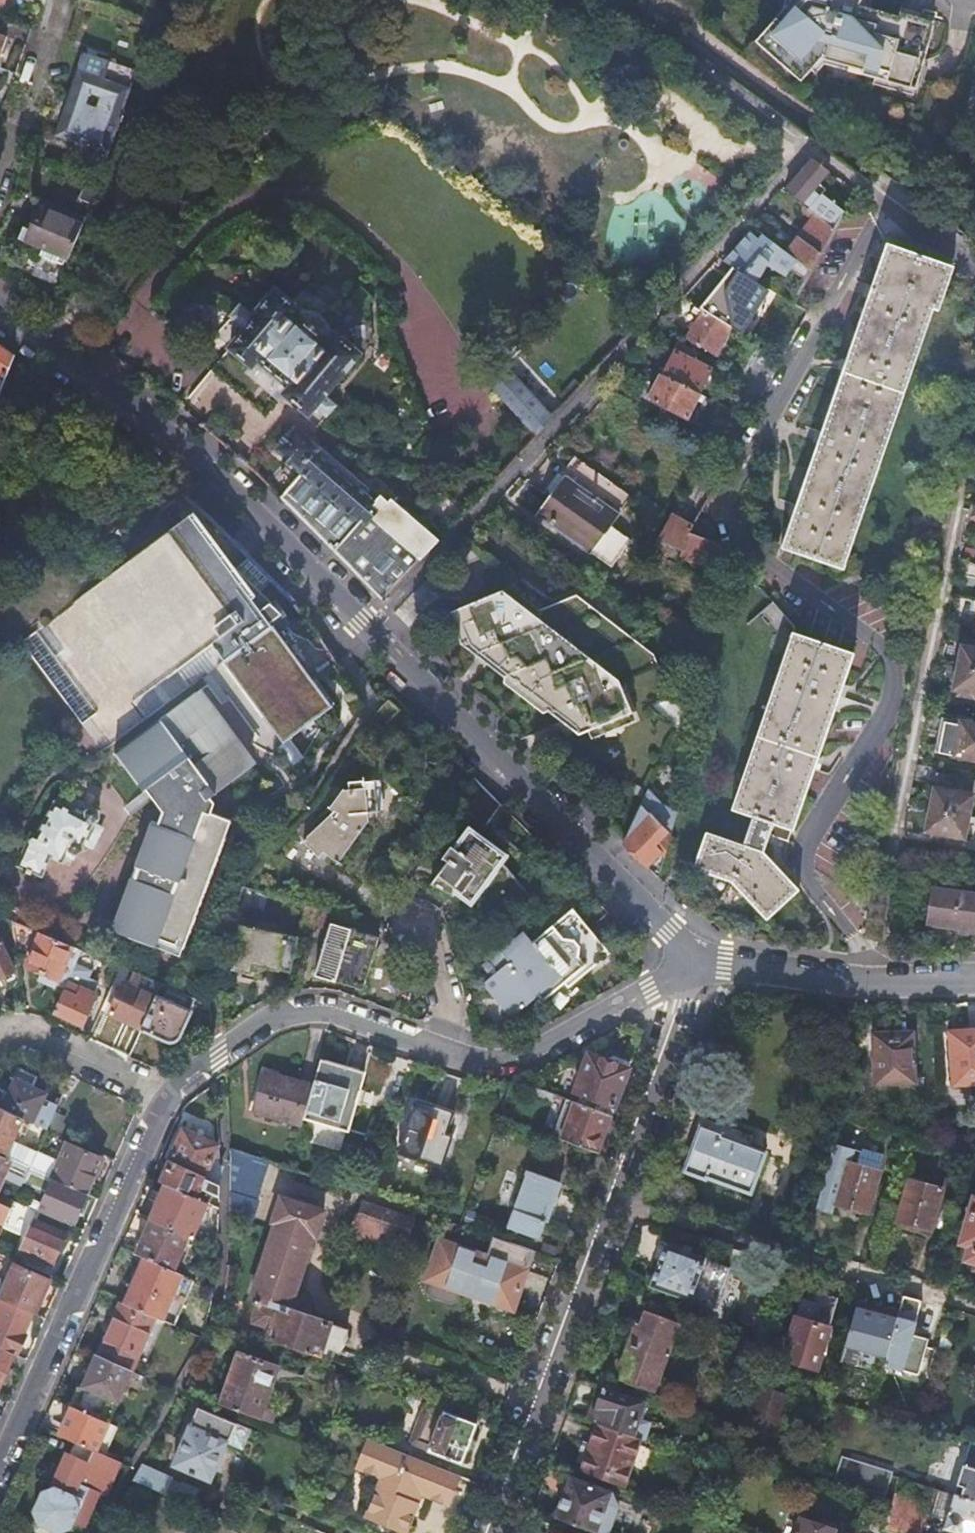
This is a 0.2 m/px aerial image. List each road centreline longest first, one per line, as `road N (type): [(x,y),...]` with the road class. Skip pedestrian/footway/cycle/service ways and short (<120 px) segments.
road 1 (residential): [(974,269),(918,229),(885,230),(861,244),(726,488),(742,543),(878,648),(891,677),(884,725),(809,844),(804,868),(849,945),(850,977)]
road 2 (residential): [(692,958),(363,622),(66,344),(0,300)]
road 3 (residential): [(497,1532),(684,1006),(692,958)]
road 4 (residential): [(171,1097),(0,1465)]
road 5 (residential): [(440,1050),(340,1015),(282,1016),(258,1022),(216,1053),(171,1097)]
road 6 (residential): [(692,958),(529,1051),(476,1057),(440,1050)]
road 7 (residential): [(0,177),(58,0)]
road 8 (residential): [(171,1097),(36,1035),(0,1036)]
road 9 (residential): [(692,958),(850,977)]
road 10 (residential): [(440,1050),(453,1008),(423,918)]
road 11 (residential): [(850,977),(974,973)]

